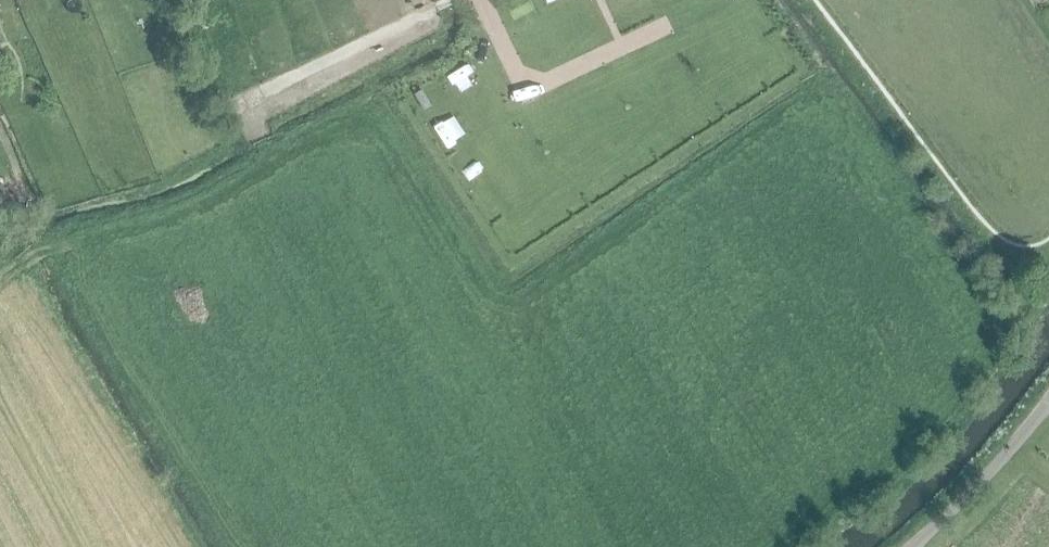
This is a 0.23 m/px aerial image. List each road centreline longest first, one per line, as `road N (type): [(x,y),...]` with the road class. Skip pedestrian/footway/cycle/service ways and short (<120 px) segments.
road 1 (residential): [(513,543),(981,189),(974,158),(866,0)]
road 2 (unclassified): [(914,546),(1048,401)]
road 3 (residential): [(513,543),(428,410)]

